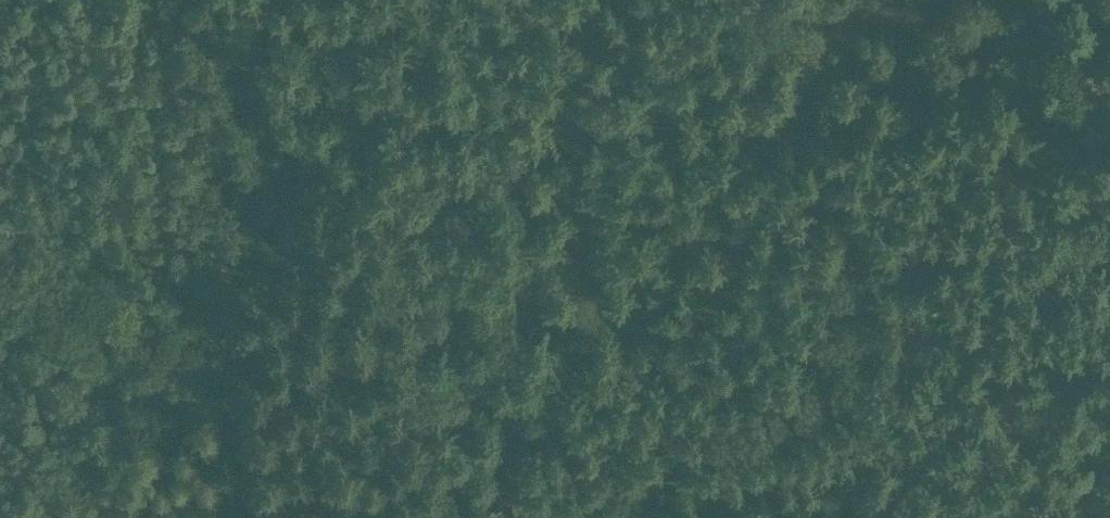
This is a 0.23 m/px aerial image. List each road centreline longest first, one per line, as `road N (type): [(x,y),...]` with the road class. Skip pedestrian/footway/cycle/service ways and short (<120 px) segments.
road 1 (track): [(1109,223),(547,517)]
road 2 (track): [(160,0),(230,326),(259,517)]

